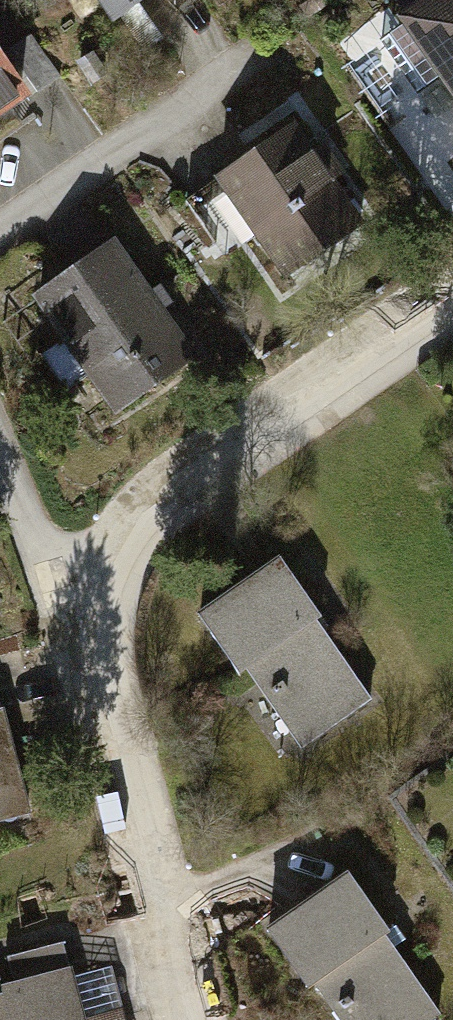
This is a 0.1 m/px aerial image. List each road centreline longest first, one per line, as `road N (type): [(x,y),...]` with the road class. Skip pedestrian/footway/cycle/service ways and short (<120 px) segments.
road 1 (residential): [(452,297),(171,486),(128,526),(87,608),(86,651)]
road 2 (residential): [(86,651),(184,1019)]
road 3 (residential): [(0,230),(242,64)]
road 4 (residential): [(86,651),(0,454)]

